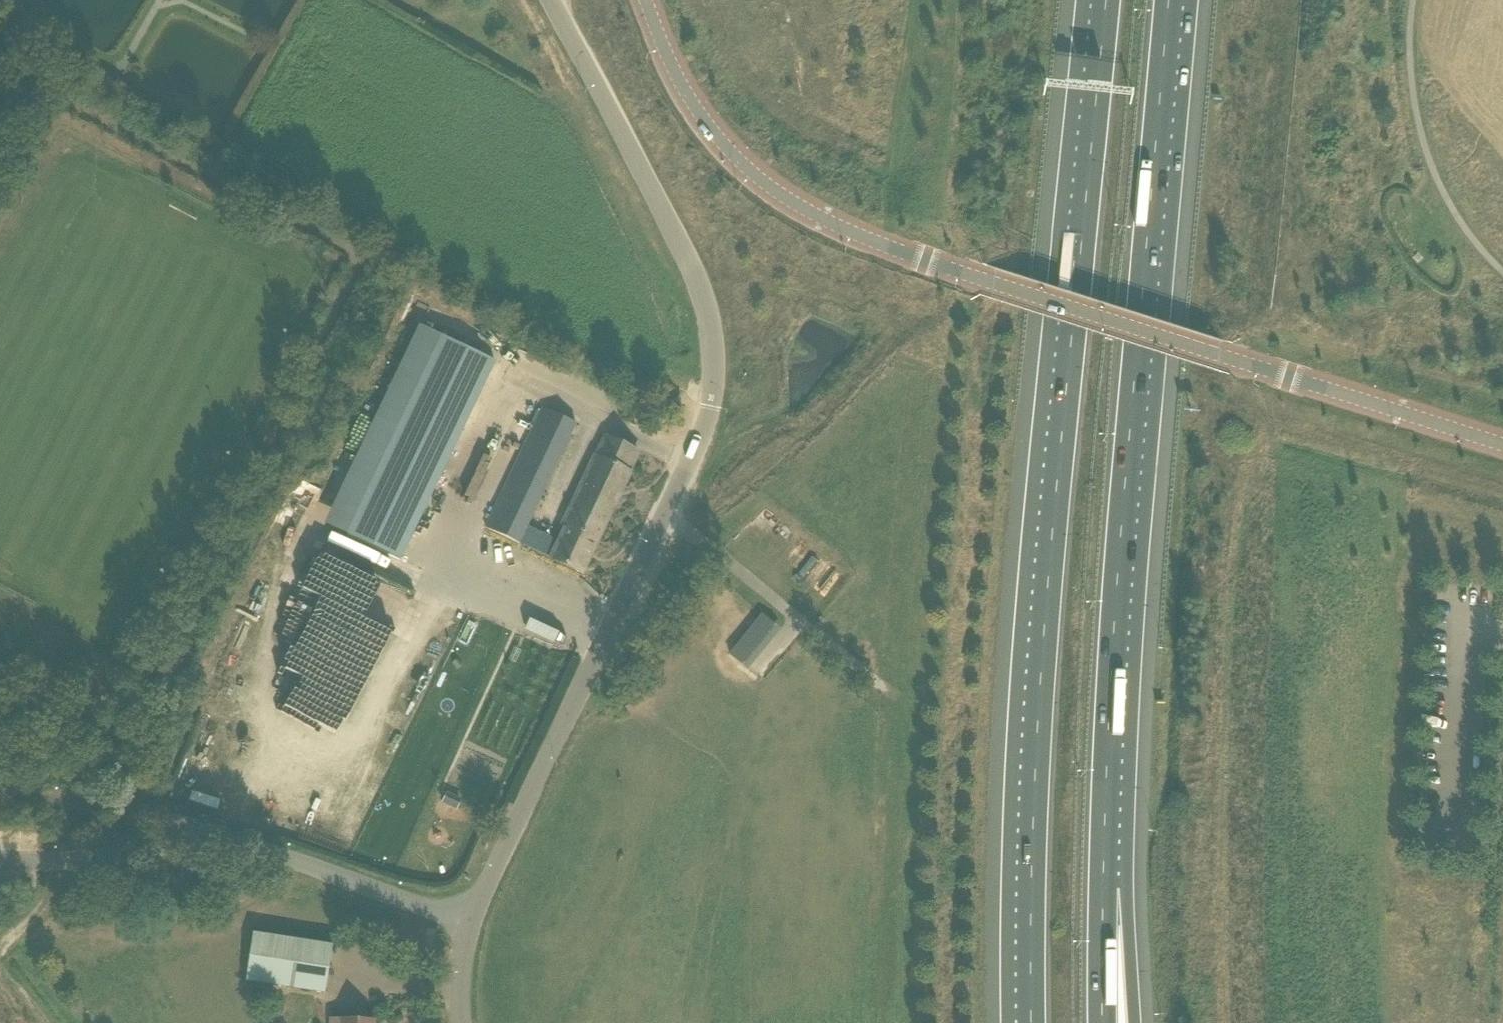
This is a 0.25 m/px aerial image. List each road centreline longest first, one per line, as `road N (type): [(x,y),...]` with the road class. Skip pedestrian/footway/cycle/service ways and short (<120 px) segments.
road 1 (motorway): [(1103,0),(1038,729),(1033,1022)]
road 2 (unclassified): [(470,925),(698,444),(715,364),(706,293),(551,0)]
road 3 (tertiary): [(1502,448),(994,283),(803,211),(744,167),(697,114),(645,0)]
road 4 (motorway): [(1108,805),(1171,0)]
road 5 (unclassified): [(470,925),(235,841),(0,857)]
road 6 (track): [(911,0),(893,166),(878,172),(811,145)]
road 7 (motorway): [(1135,1022),(1108,805)]
road 8 (motorway): [(1105,1022),(1108,805)]

